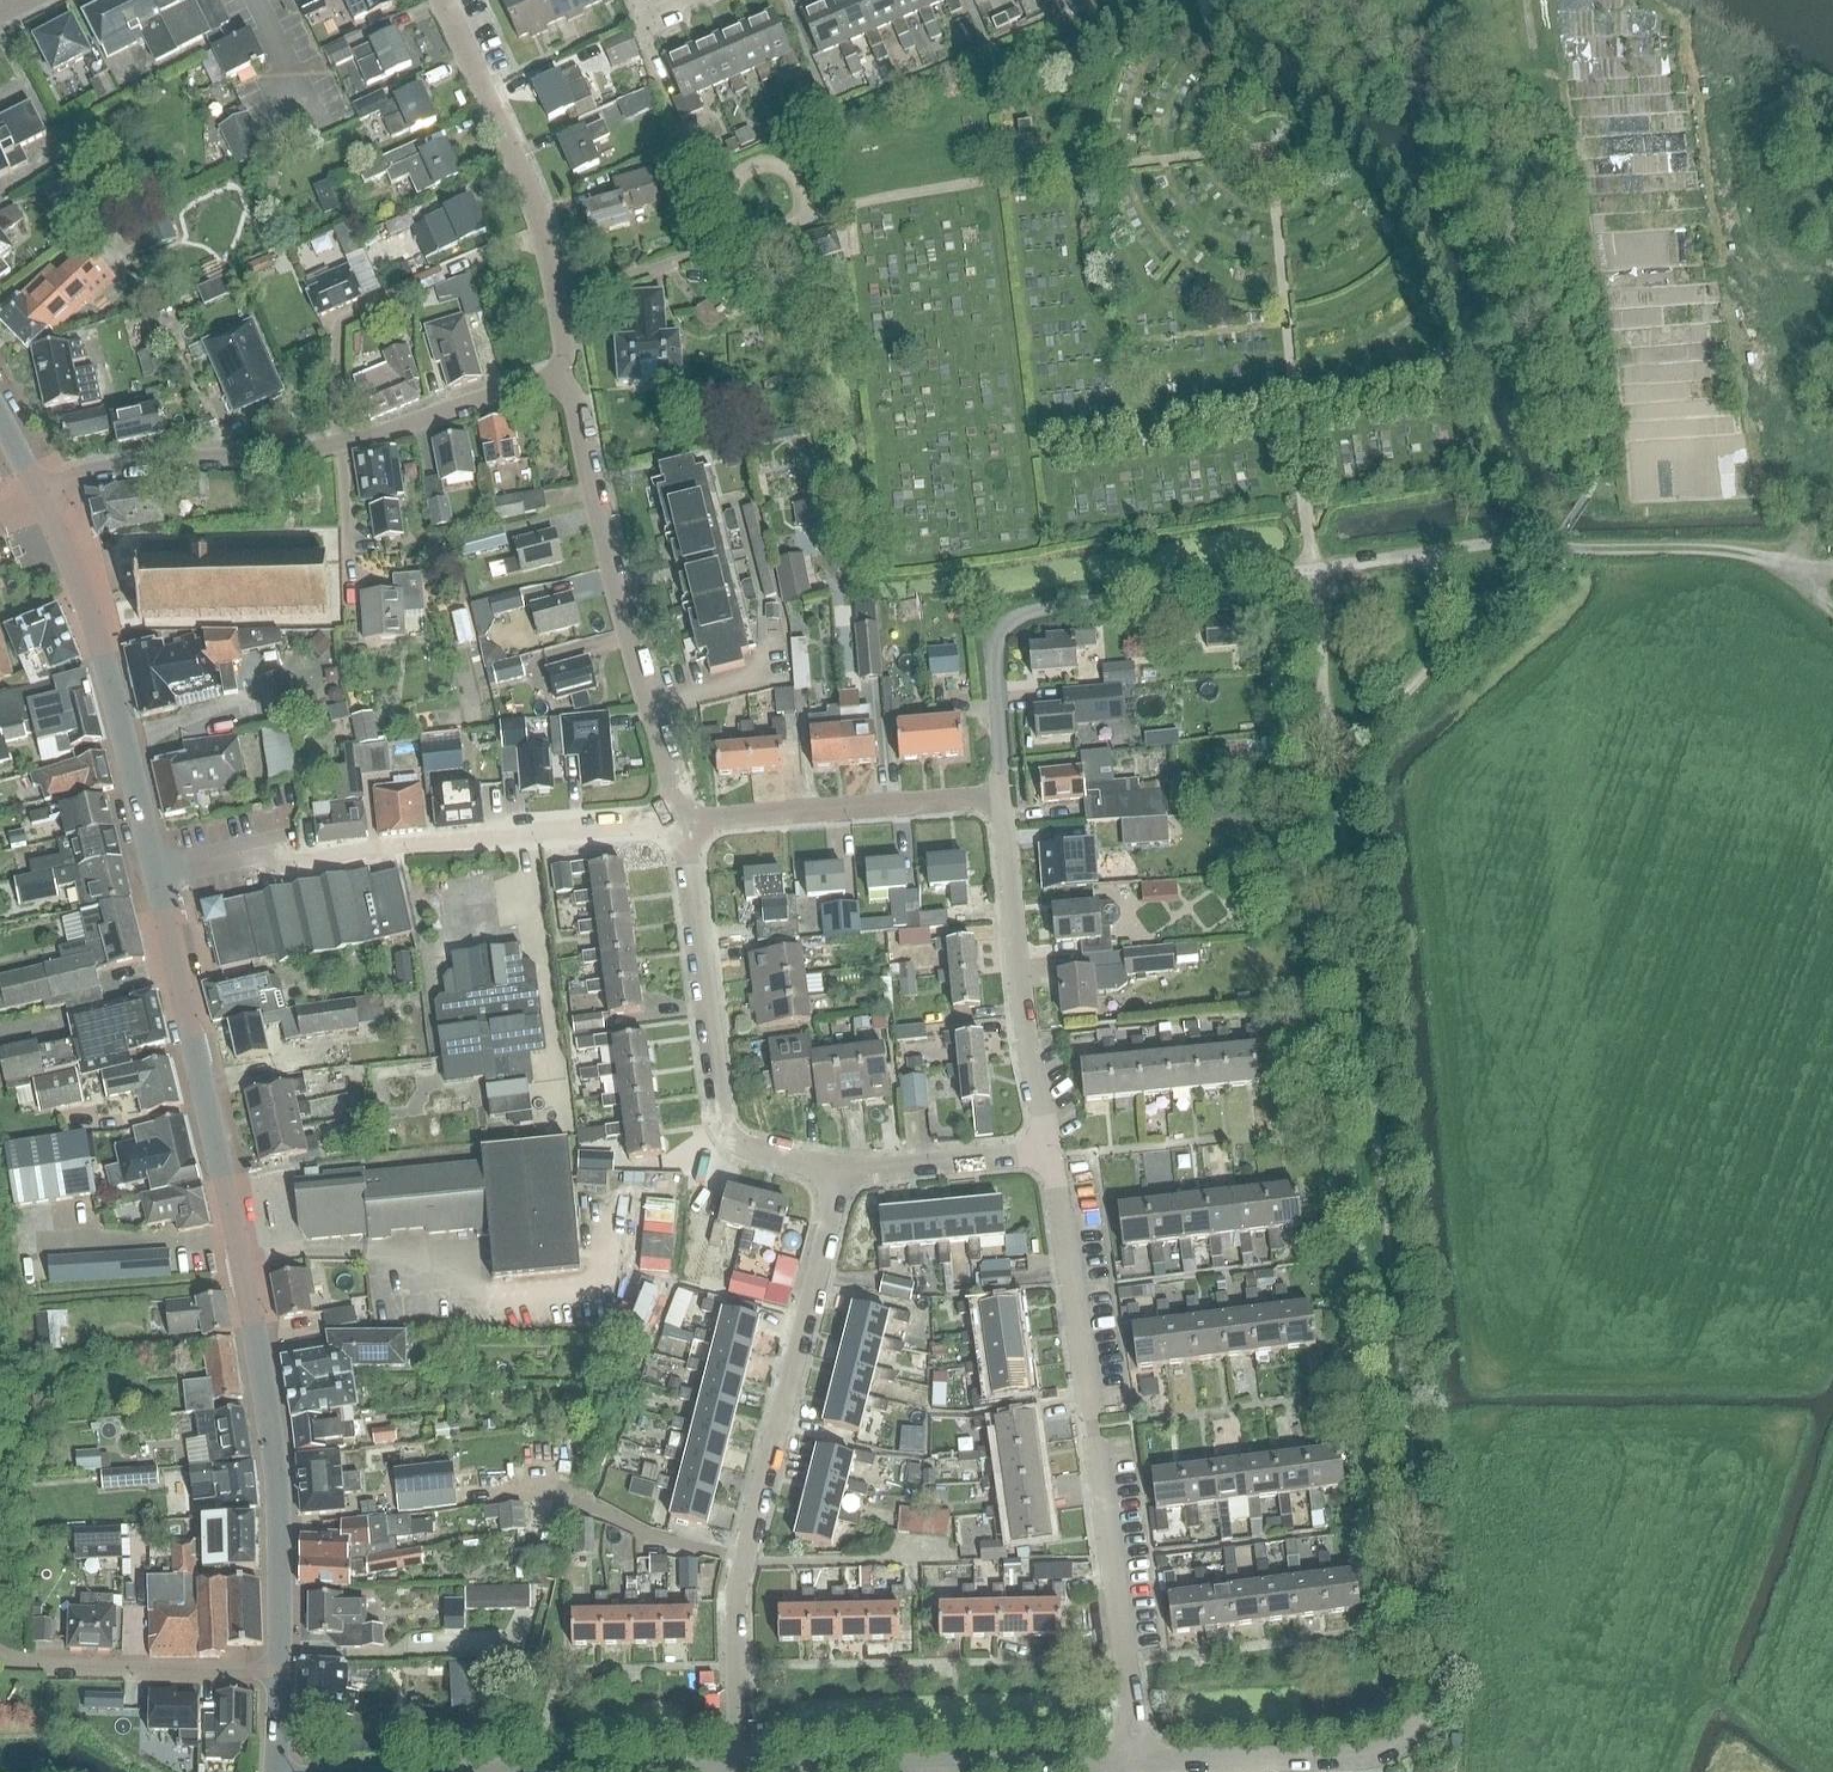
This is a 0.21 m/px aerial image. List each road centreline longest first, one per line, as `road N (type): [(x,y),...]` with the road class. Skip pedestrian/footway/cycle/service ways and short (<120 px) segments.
road 1 (tertiary): [(278,1675),(267,1405),(153,876)]
road 2 (residential): [(1001,799),(994,625),(1019,603),(1437,549),(1583,545)]
road 3 (residential): [(1138,1760),(1050,1150)]
road 4 (residential): [(739,1771),(735,1603),(741,1560),(842,1173)]
road 5 (residential): [(40,494),(155,462),(290,455),(569,376)]
road 6 (residential): [(153,876),(265,849),(298,867),(379,847),(678,822)]
road 7 (residential): [(678,822),(569,376)]
road 8 (residential): [(842,1173),(730,1137),(678,822)]
road 9 (tertiary): [(153,876),(90,618),(40,494)]
road 10 (residential): [(569,376),(537,218),(442,0)]
road 11 (residential): [(772,1771),(1138,1760)]
road 12 (residential): [(1050,1150),(1028,1045),(1001,799)]
road 13 (residential): [(678,822),(1001,799)]
road 14 (residential): [(278,1675),(0,1657)]
road 15 (residential): [(1138,1760),(1398,1751)]
road 16 (residential): [(1050,1150),(842,1173)]

